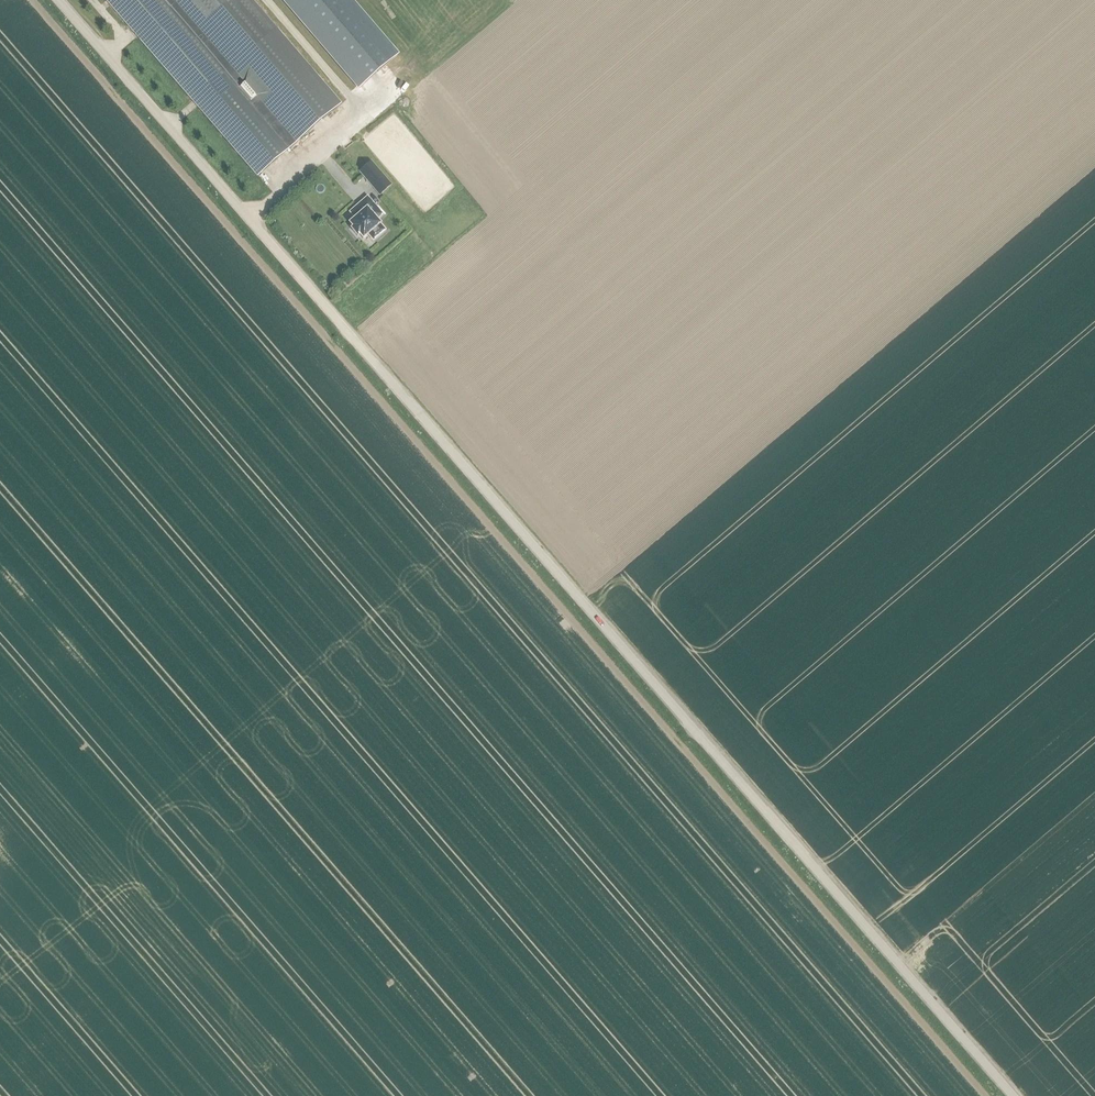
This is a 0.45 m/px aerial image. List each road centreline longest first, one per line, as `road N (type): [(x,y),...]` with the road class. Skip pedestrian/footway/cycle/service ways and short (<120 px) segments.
road 1 (tertiary): [(1011,1095),(57,0)]

